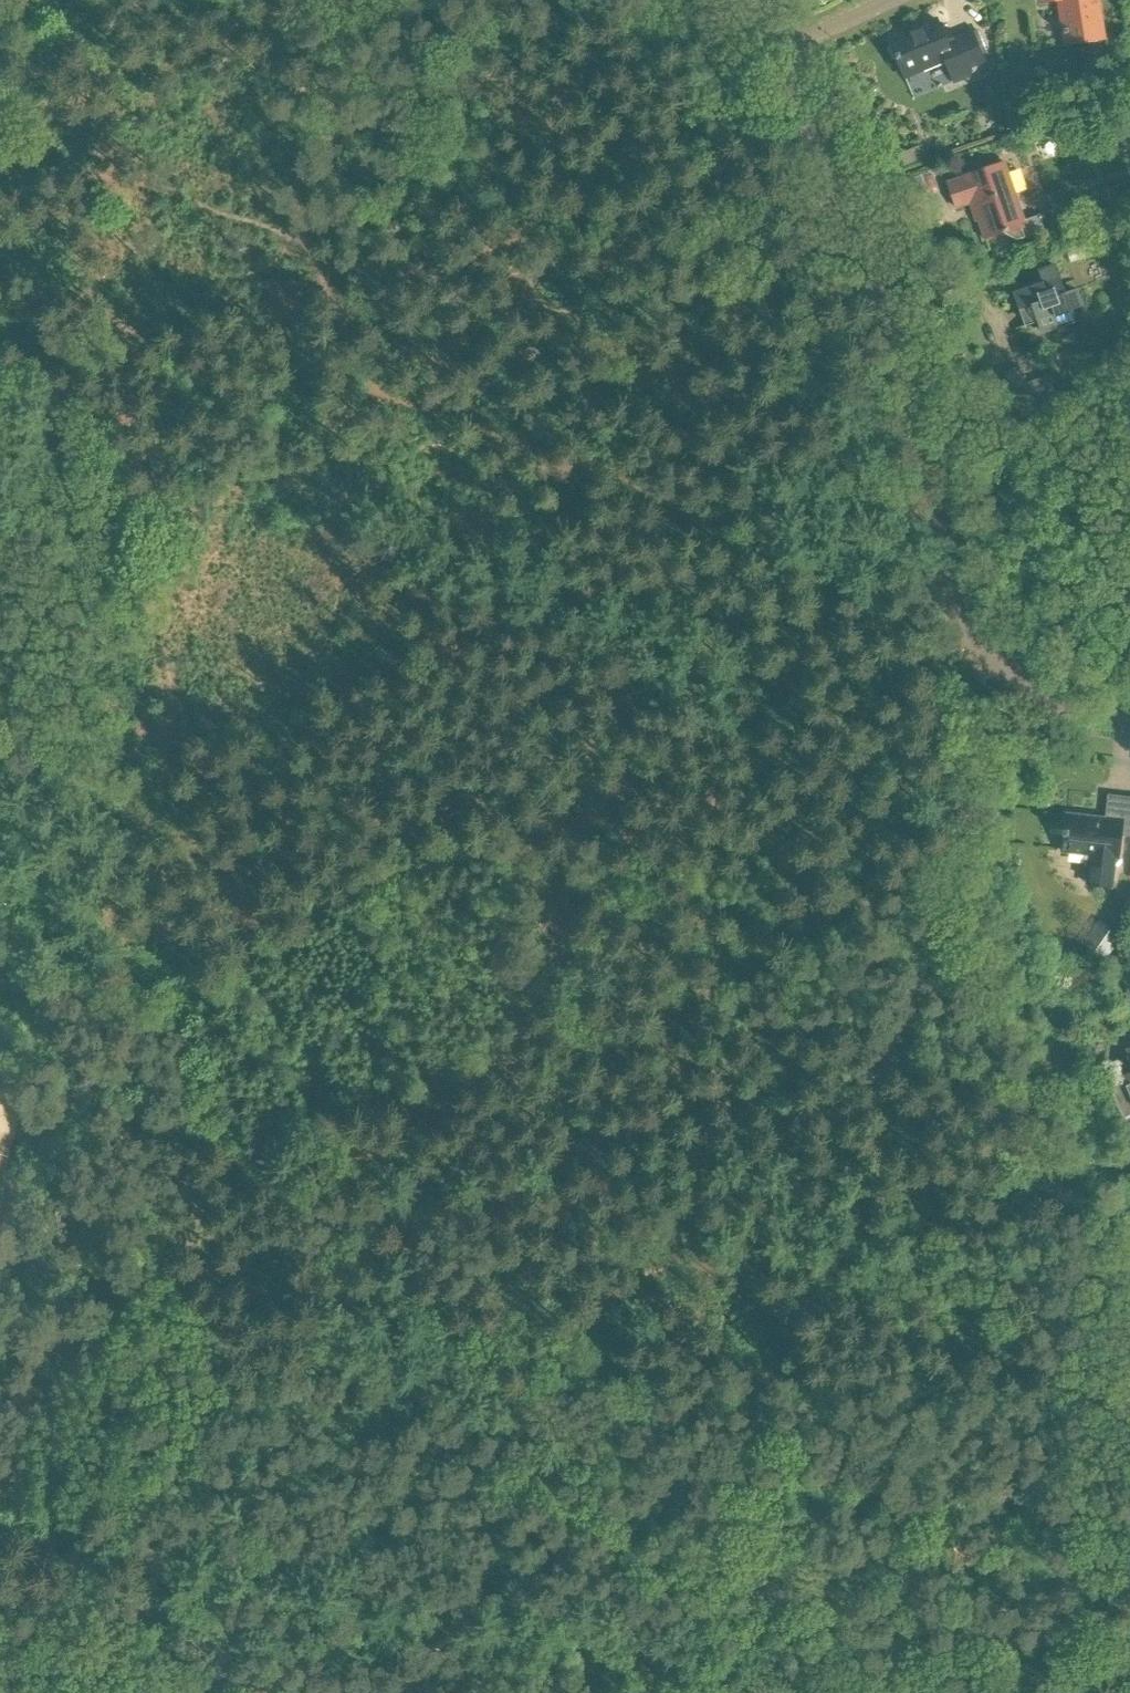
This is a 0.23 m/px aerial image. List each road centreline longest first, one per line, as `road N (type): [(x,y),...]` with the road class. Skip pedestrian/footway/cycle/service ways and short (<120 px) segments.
road 1 (residential): [(986,655),(962,601),(884,312),(775,51)]
road 2 (residential): [(986,655),(1034,697),(1129,716)]
road 3 (residential): [(775,51),(891,0)]

